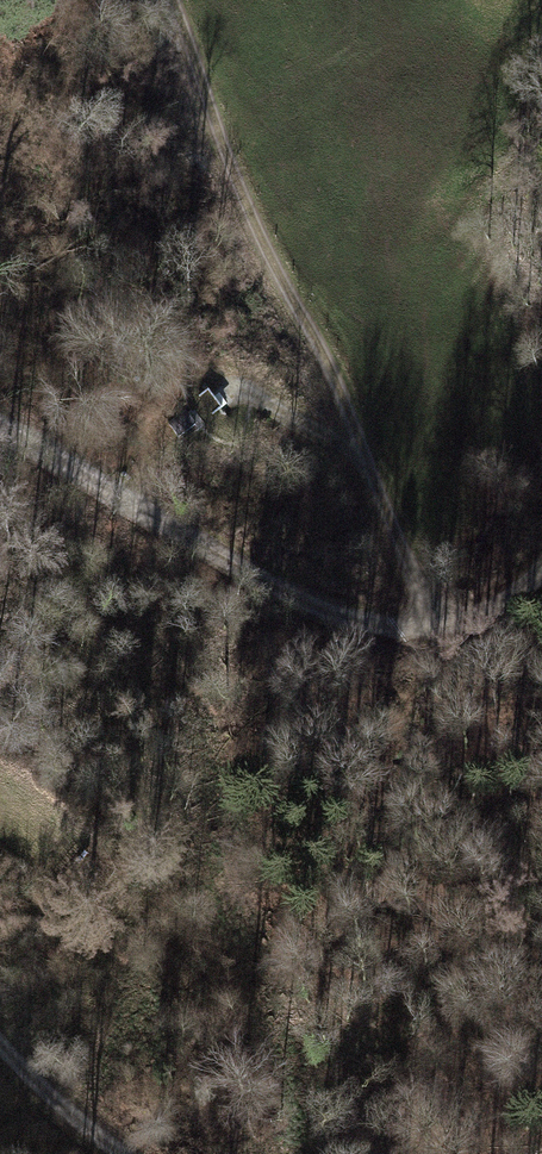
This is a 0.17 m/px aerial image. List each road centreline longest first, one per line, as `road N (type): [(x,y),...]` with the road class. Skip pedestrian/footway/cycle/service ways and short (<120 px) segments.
road 1 (track): [(432,626),(326,361),(280,288),(165,0)]
road 2 (track): [(0,423),(202,546),(385,629),(491,610),(541,566)]

